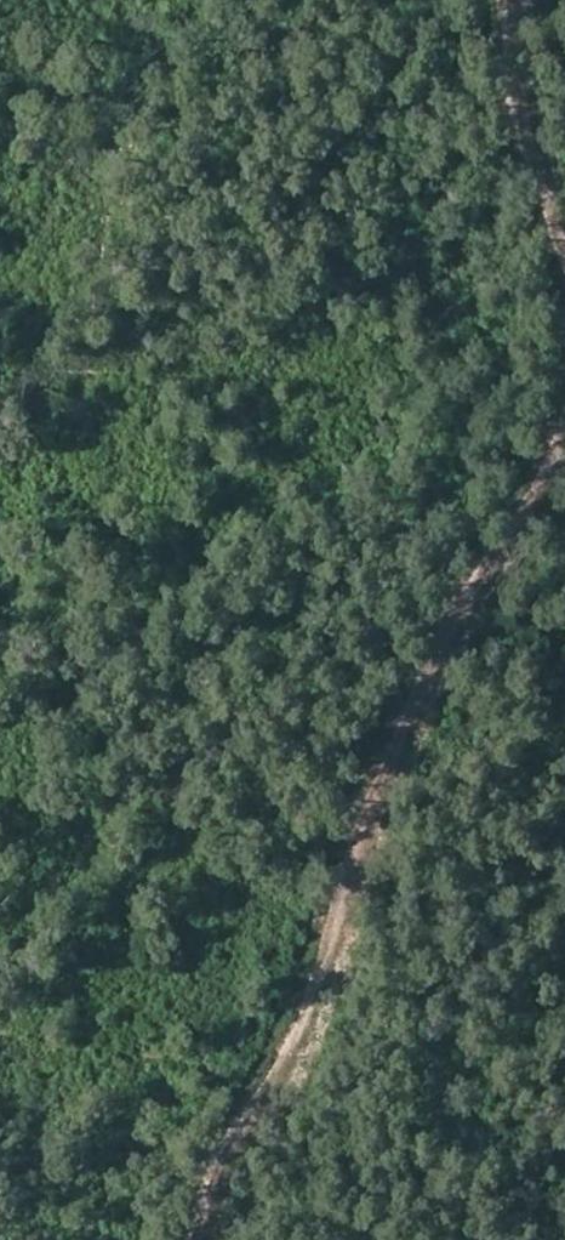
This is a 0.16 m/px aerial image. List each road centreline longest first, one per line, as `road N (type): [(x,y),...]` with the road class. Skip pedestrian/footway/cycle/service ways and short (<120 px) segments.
road 1 (track): [(196,1239),(205,1188),(318,984),(446,634),(564,441)]
road 2 (track): [(564,253),(520,86),(519,0)]

